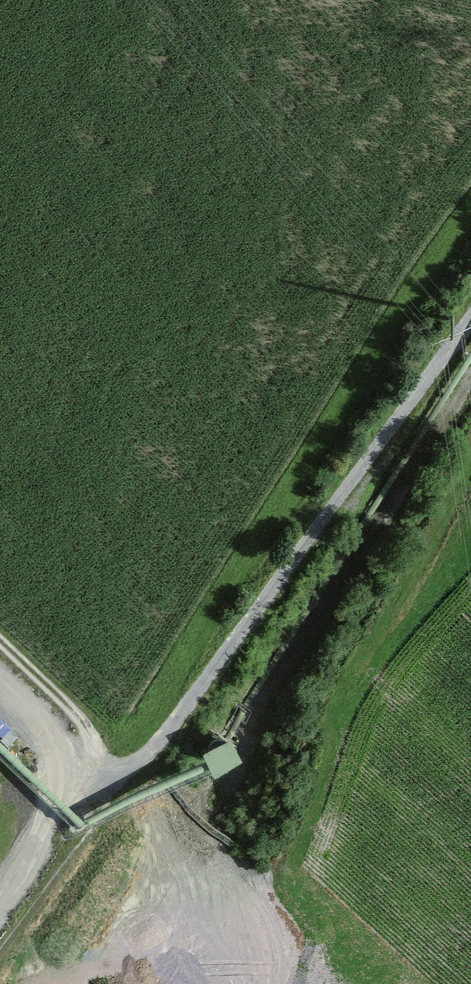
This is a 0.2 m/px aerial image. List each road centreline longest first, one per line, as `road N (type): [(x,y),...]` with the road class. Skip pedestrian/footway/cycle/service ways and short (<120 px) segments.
road 1 (track): [(55,772),(120,767),(148,752),(470,320)]
road 2 (track): [(470,381),(278,679),(175,878)]
road 3 (track): [(0,681),(40,718),(56,778),(47,828),(0,907)]
road 4 (track): [(404,592),(470,465)]

